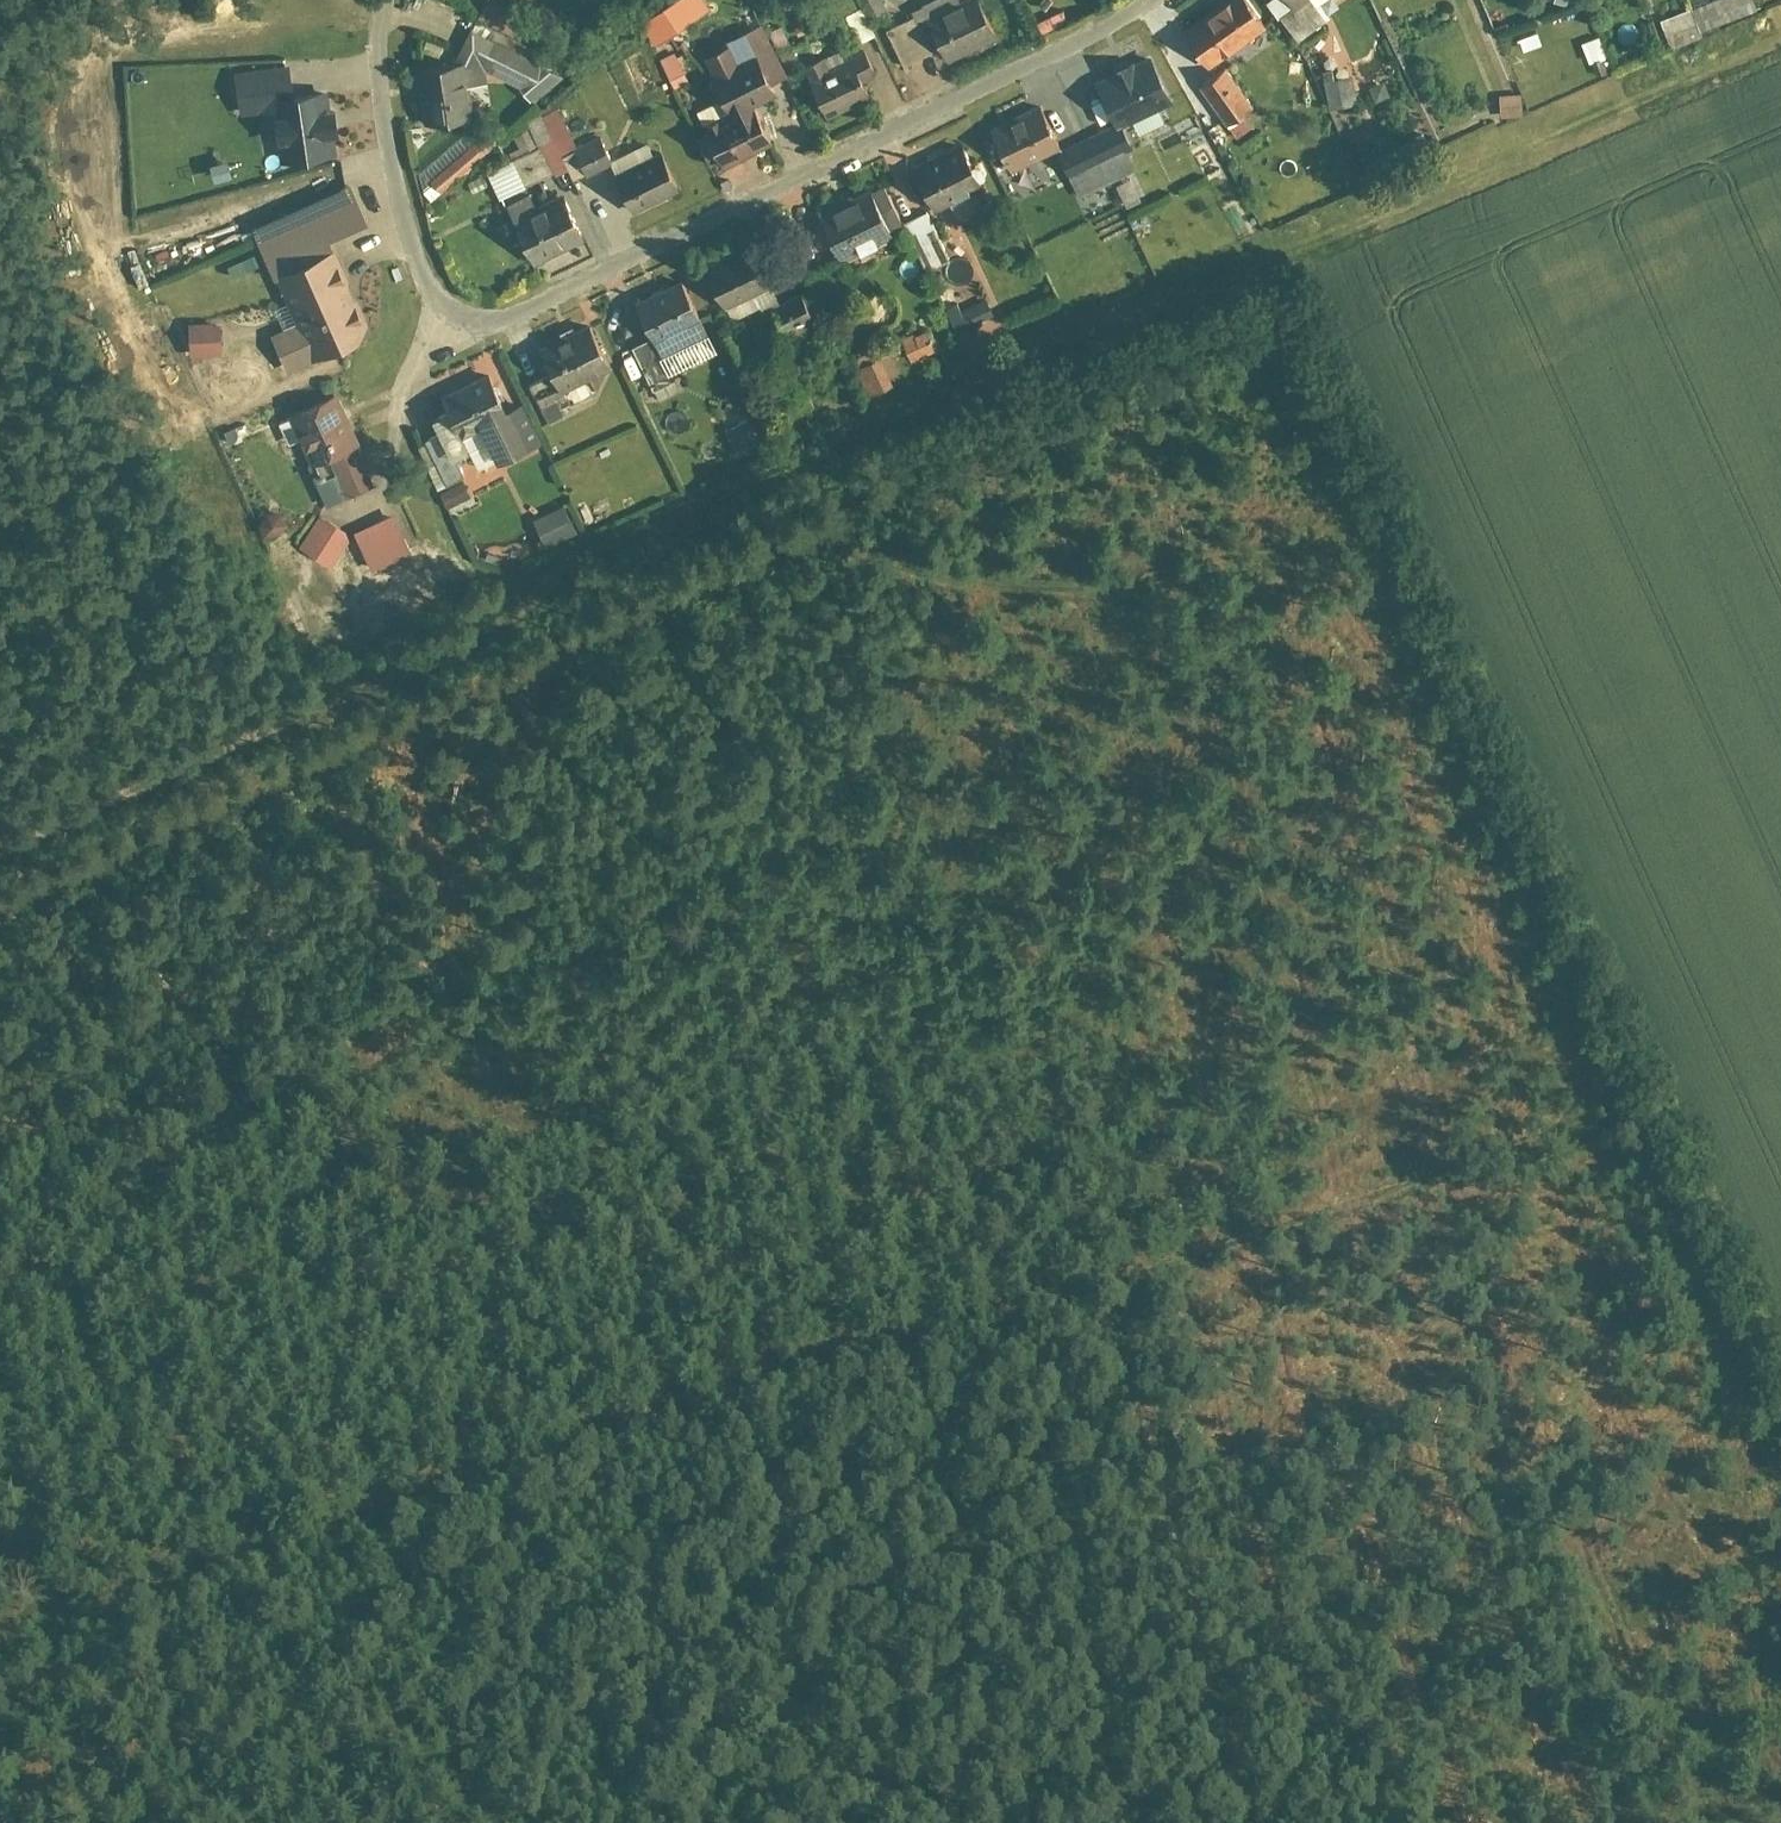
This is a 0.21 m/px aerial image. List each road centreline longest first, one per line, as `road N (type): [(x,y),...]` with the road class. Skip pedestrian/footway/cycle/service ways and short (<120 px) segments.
road 1 (track): [(1780,10),(1269,247),(1780,1436)]
road 2 (track): [(1269,247),(0,841)]
road 3 (residential): [(1159,0),(493,327),(443,307),(414,257),(383,136),(374,37),(383,0)]

